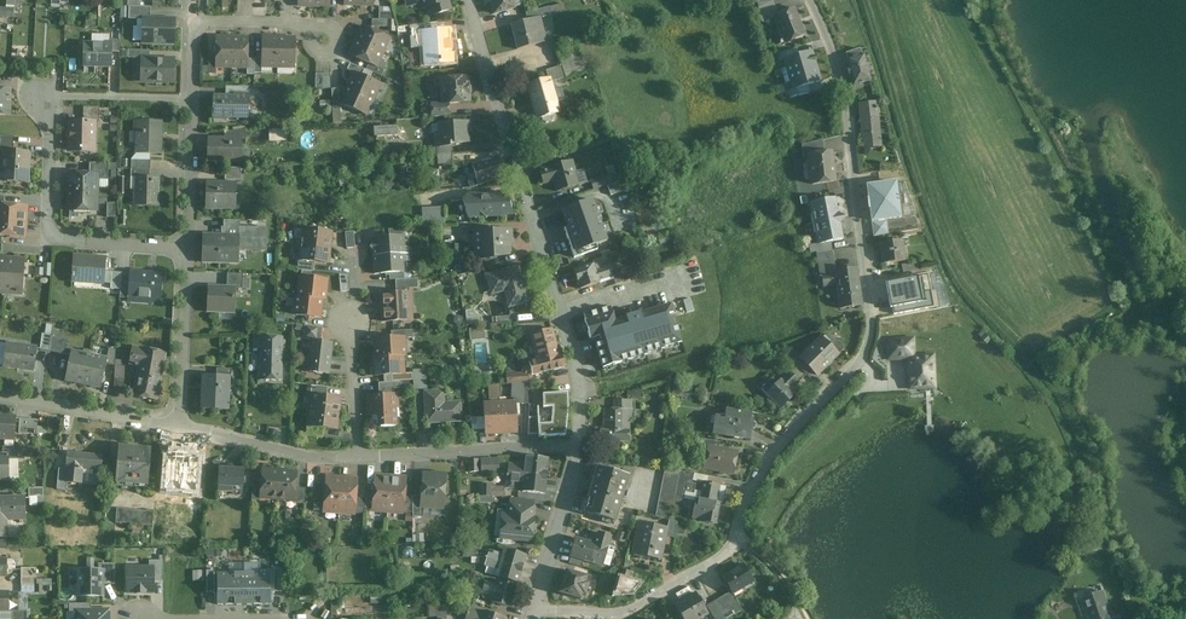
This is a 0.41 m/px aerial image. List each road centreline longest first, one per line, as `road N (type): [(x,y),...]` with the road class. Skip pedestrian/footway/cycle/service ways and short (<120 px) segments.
road 1 (residential): [(534,611),(632,610),(714,561),(735,541),(764,463),(865,355),(871,318),(855,187),(835,61),(812,0)]
road 2 (residential): [(578,446),(569,337),(469,0)]
road 3 (residential): [(41,96),(47,216),(56,231),(185,244)]
road 4 (residential): [(185,244),(193,23)]
road 5 (residential): [(360,456),(578,446)]
road 6 (residential): [(176,427),(360,456)]
road 7 (residential): [(176,427),(185,244)]
road 8 (residential): [(0,396),(176,427)]
road 9 (residential): [(534,611),(578,446)]
road 10 (residential): [(360,456),(347,321)]
road 11 (residential): [(324,36),(300,23),(193,23)]

